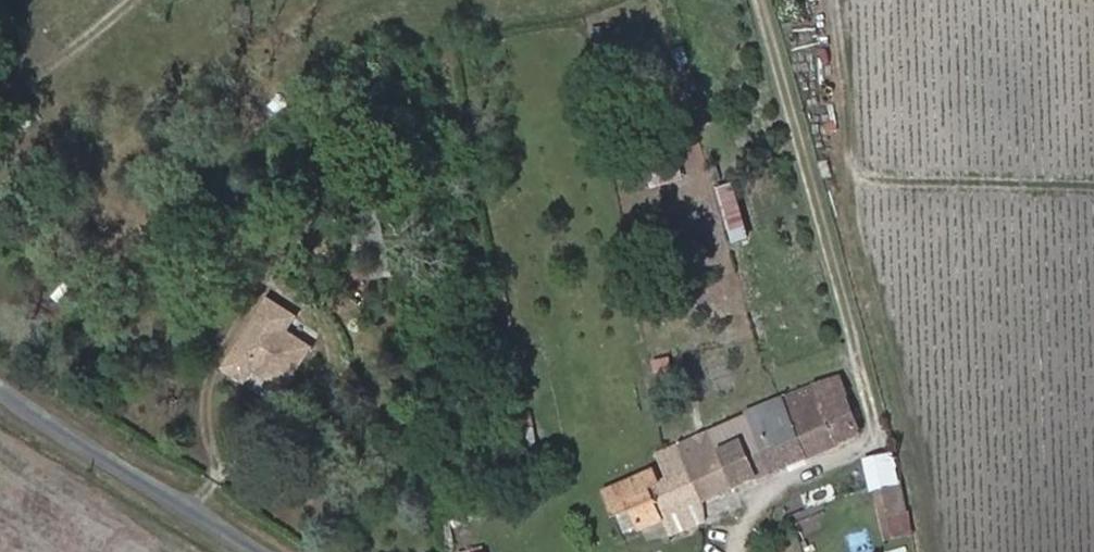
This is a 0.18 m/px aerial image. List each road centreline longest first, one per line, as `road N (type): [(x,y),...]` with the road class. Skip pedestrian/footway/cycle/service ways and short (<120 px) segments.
road 1 (unclassified): [(254,551),(0,385)]

